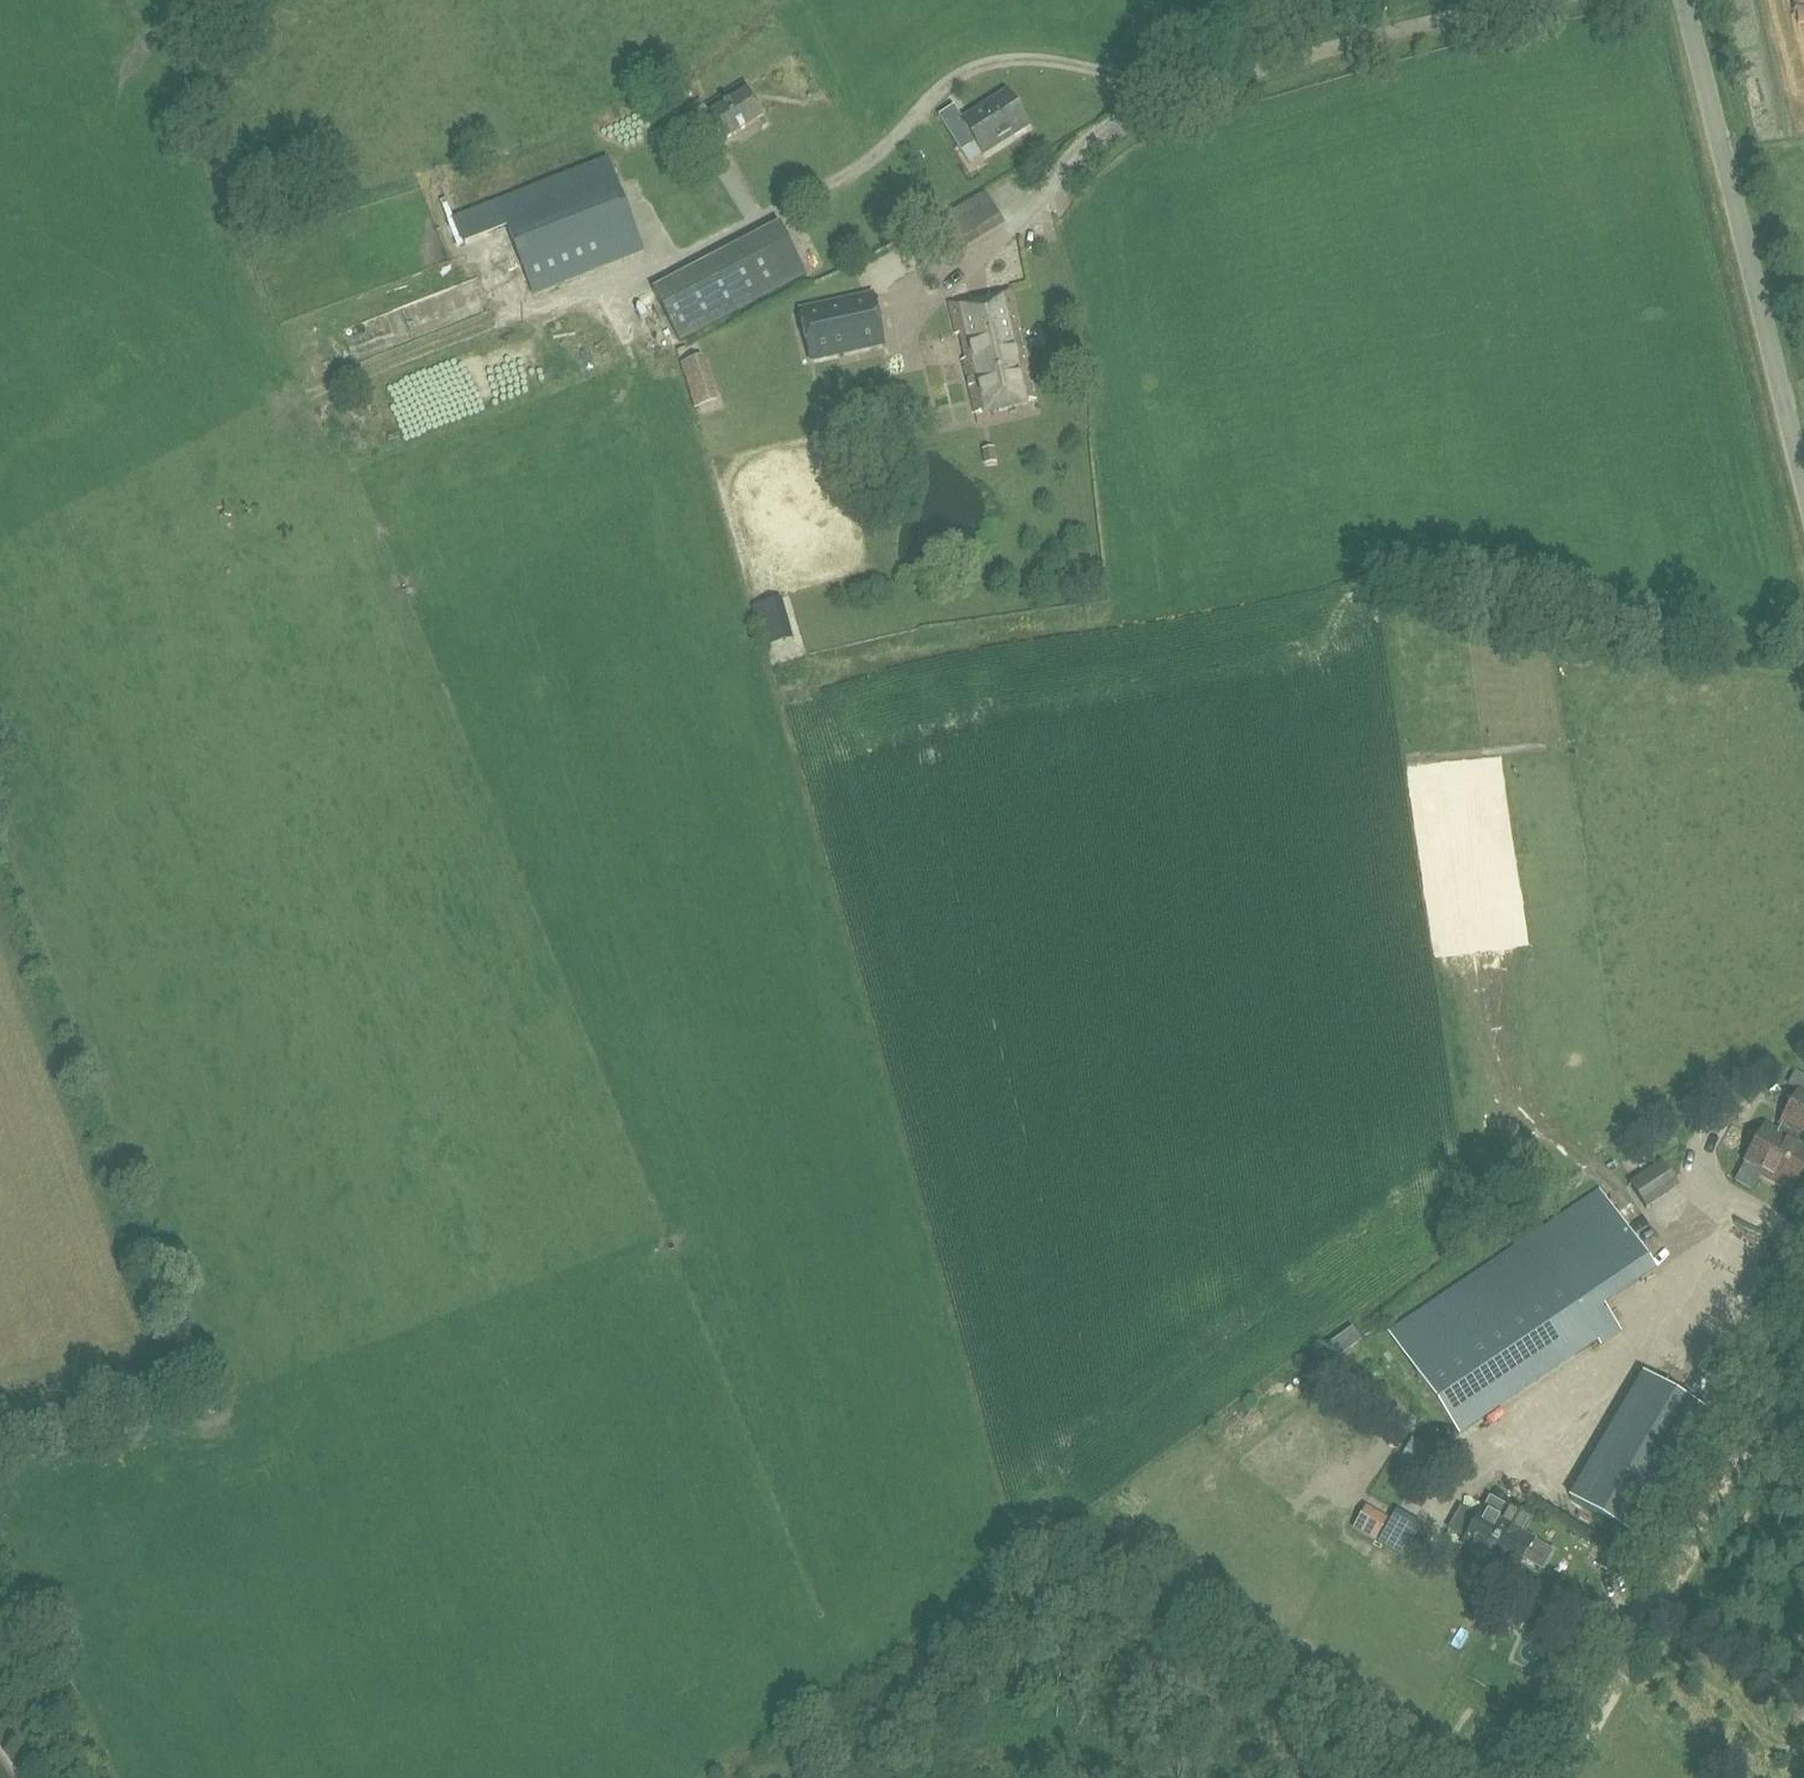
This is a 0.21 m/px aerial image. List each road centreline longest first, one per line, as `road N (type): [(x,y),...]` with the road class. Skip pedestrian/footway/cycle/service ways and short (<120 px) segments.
road 1 (unclassified): [(1803,485),(1684,0)]
road 2 (track): [(1803,1348),(1563,1777)]
road 3 (track): [(1803,641),(1705,641),(1404,577),(1361,584)]

